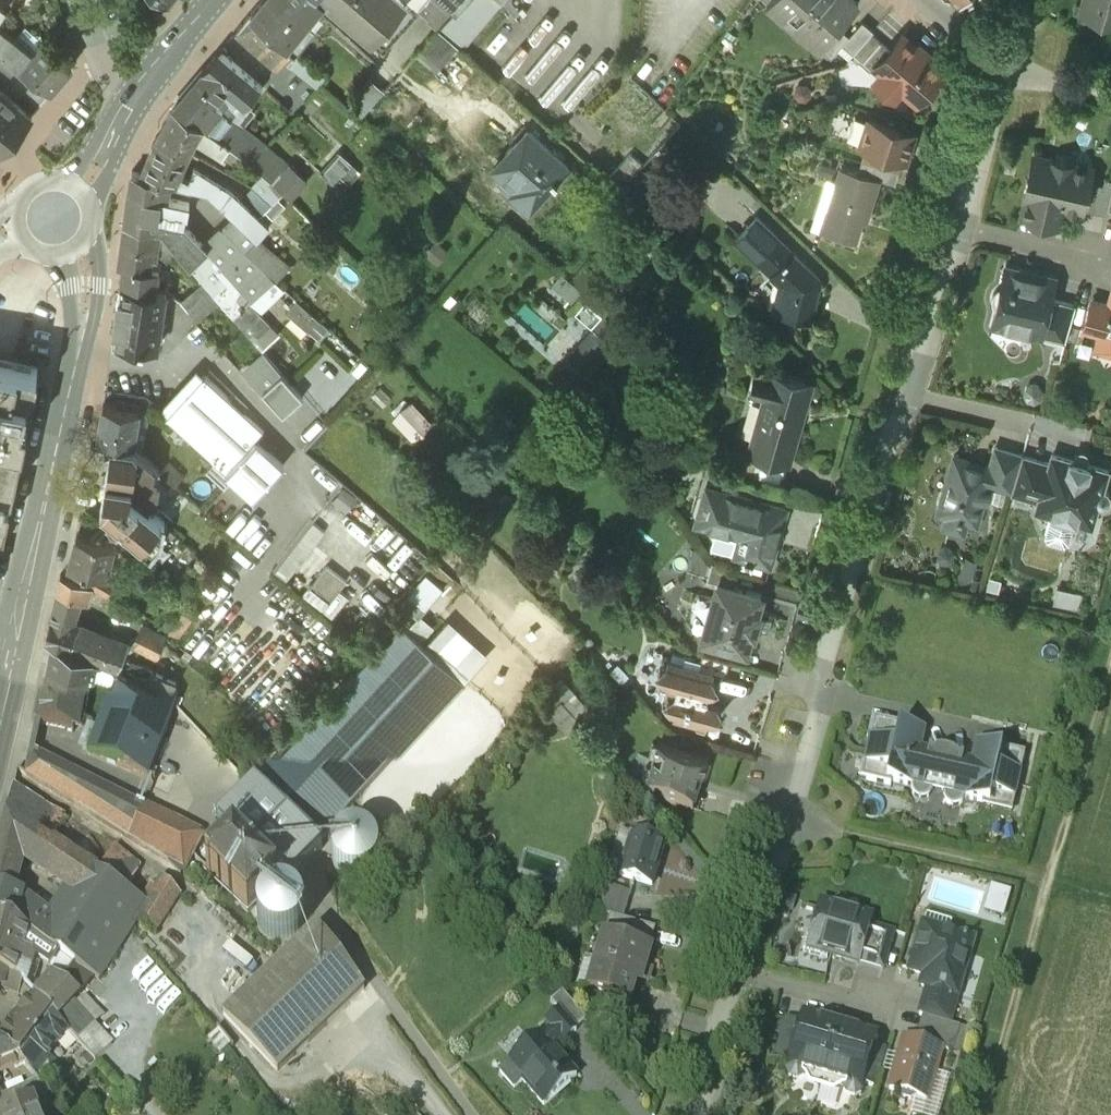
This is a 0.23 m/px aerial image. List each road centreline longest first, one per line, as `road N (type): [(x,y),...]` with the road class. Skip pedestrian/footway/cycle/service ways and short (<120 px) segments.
road 1 (residential): [(704,1114),(831,641),(1008,55)]
road 2 (track): [(787,824),(1048,883),(1110,662)]
road 3 (secondary): [(0,692),(85,287),(54,220)]
road 4 (track): [(1048,883),(981,1114)]
road 5 (secondary): [(54,220),(132,100)]
road 6 (secondary): [(132,100),(214,0)]

